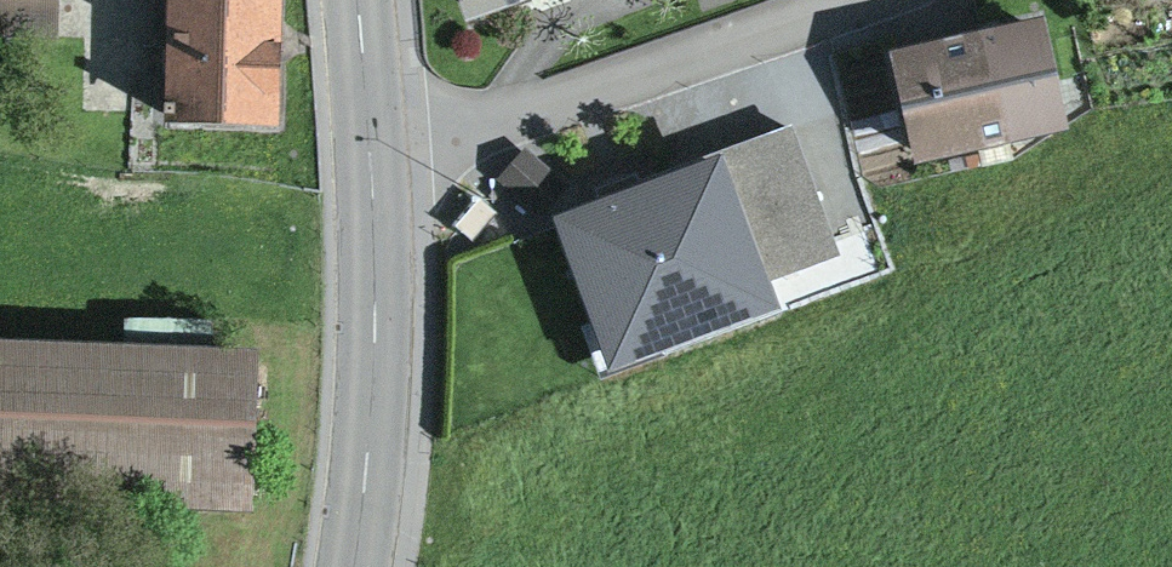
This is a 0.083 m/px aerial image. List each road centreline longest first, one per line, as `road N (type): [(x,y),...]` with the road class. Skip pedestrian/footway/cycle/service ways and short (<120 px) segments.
road 1 (residential): [(373,139),(845,0)]
road 2 (primary): [(373,139),(377,360),(358,566)]
road 3 (primary): [(357,0),(373,139)]

